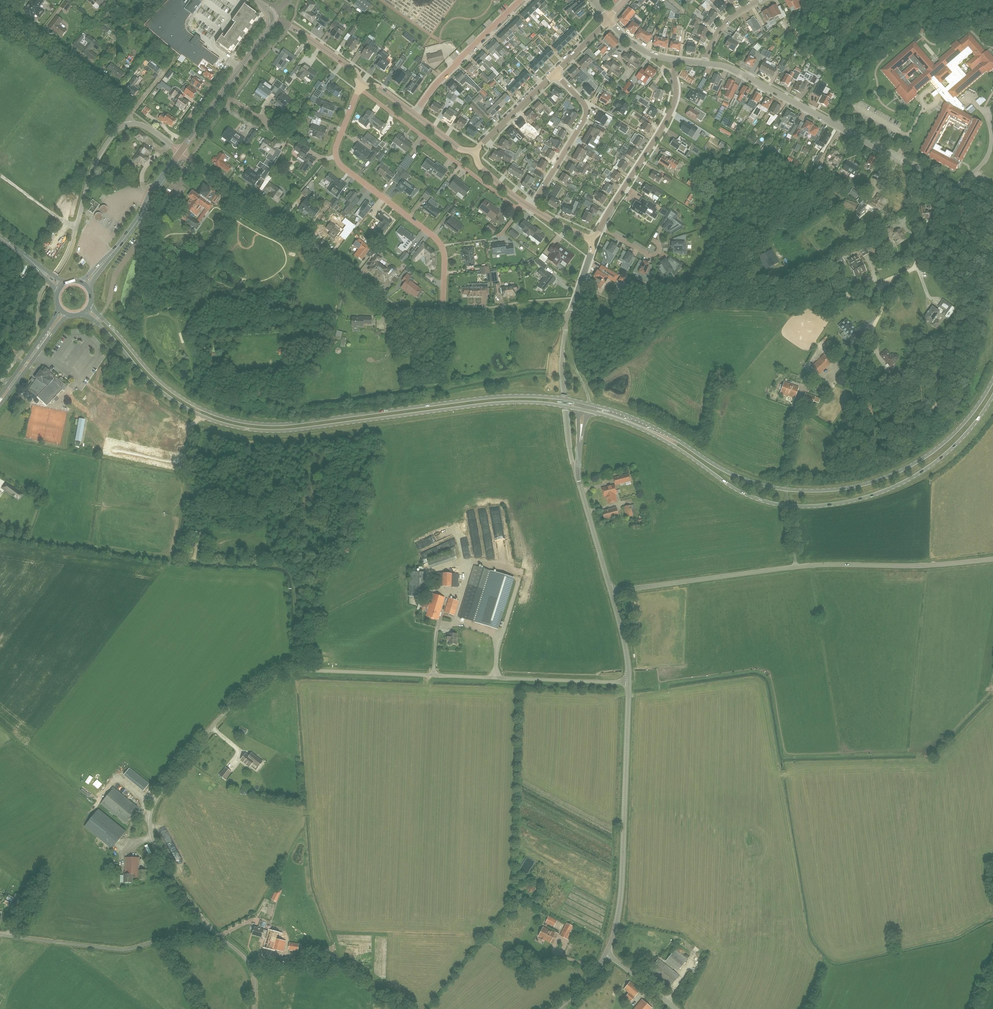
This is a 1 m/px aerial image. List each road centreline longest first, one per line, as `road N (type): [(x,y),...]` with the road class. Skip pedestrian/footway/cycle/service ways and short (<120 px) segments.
road 1 (unclassified): [(210,926),(156,849),(151,811),(211,727),(270,677),(331,671),(629,682)]
road 2 (primary): [(588,404),(498,397),(294,423),(245,422),(166,387),(90,306)]
road 3 (primary): [(83,314),(165,394),(242,428),(294,430),(502,403),(581,409)]
road 4 (primary): [(588,411),(654,435),(751,497),(812,507),(857,500),(915,476),(963,438),(992,396)]
road 5 (primary): [(992,380),(962,426),(925,457),(833,490),(745,479),(648,424),(588,404)]
road 6 (unclassified): [(612,591),(802,566),(992,559)]
road 7 (residential): [(443,313),(439,241),(336,157),(360,89)]
road 8 (unclassified): [(606,954),(621,897),(629,682)]
road 9 (residential): [(913,166),(731,68),(704,63)]
road 10 (unclassified): [(0,934),(122,950),(210,926)]
road 11 (residential): [(520,210),(360,89)]
road 12 (track): [(192,560),(280,564),(291,572),(300,670)]
road 13 (residential): [(601,227),(672,108),(676,60)]
road 14 (residential): [(382,305),(357,277),(257,202),(240,197)]
road 15 (residential): [(382,305),(240,197)]
road 16 (unclassified): [(913,166),(917,261),(889,282),(874,326)]
road 17 (residential): [(131,124),(0,18)]
road 18 (unclassified): [(612,591),(577,473),(581,430)]
road 19 (tertiary): [(85,285),(180,152)]
road 20 (residential): [(531,208),(587,115),(556,72)]
road 21 (residential): [(414,114),(520,0)]
road 22 (residential): [(569,318),(443,313)]

